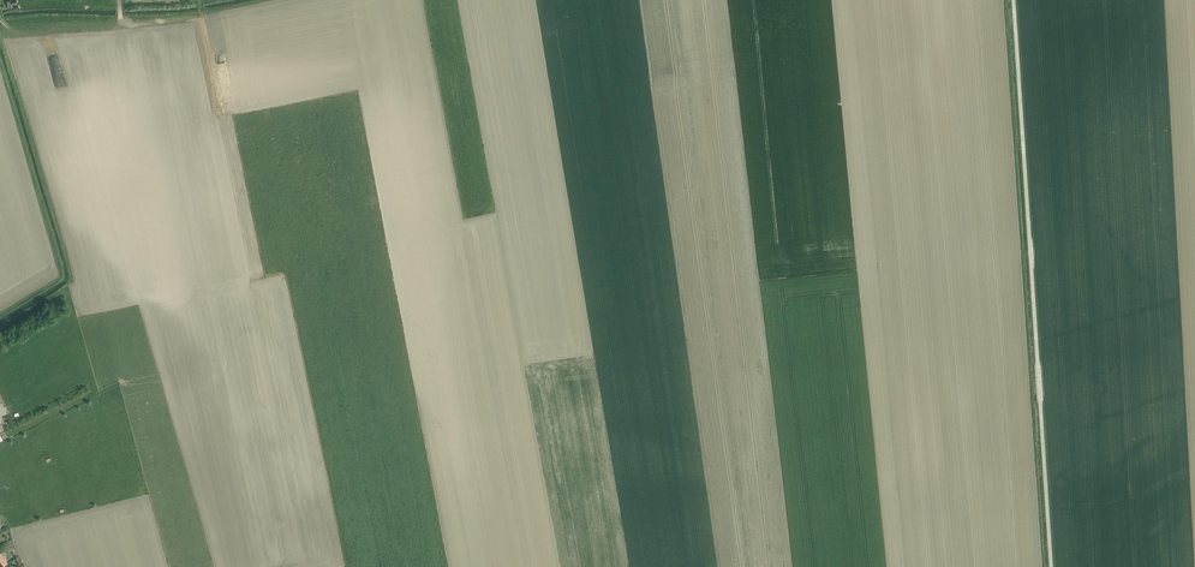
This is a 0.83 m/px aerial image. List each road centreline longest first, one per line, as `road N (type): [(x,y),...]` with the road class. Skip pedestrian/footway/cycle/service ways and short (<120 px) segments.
road 1 (unclassified): [(1014,0),(1052,566)]

